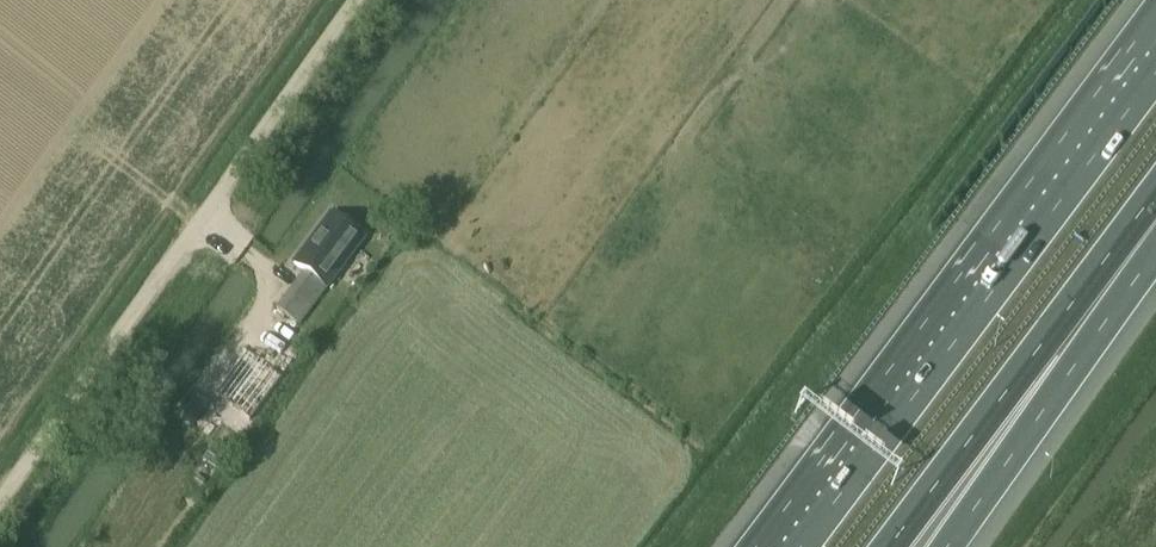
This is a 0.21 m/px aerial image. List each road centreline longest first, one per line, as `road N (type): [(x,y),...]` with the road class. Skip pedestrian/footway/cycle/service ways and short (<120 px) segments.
road 1 (motorway): [(1155,42),(778,546)]
road 2 (unclassified): [(363,0),(0,505)]
road 3 (motorway): [(888,546),(1155,197)]
road 4 (motorway): [(950,546),(1155,252)]

